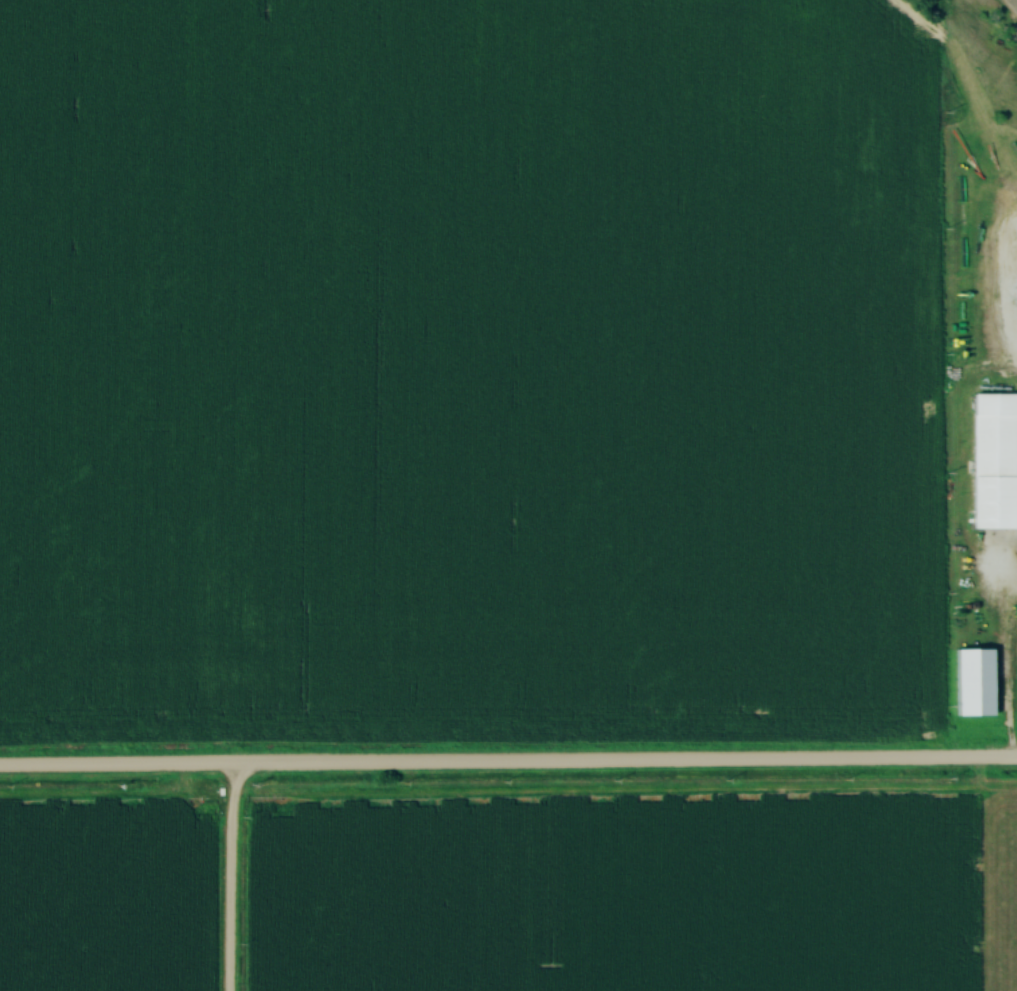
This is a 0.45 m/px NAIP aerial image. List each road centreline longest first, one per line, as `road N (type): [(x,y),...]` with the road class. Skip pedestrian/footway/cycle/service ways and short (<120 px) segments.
road 1 (residential): [(0,771),(1016,765)]

